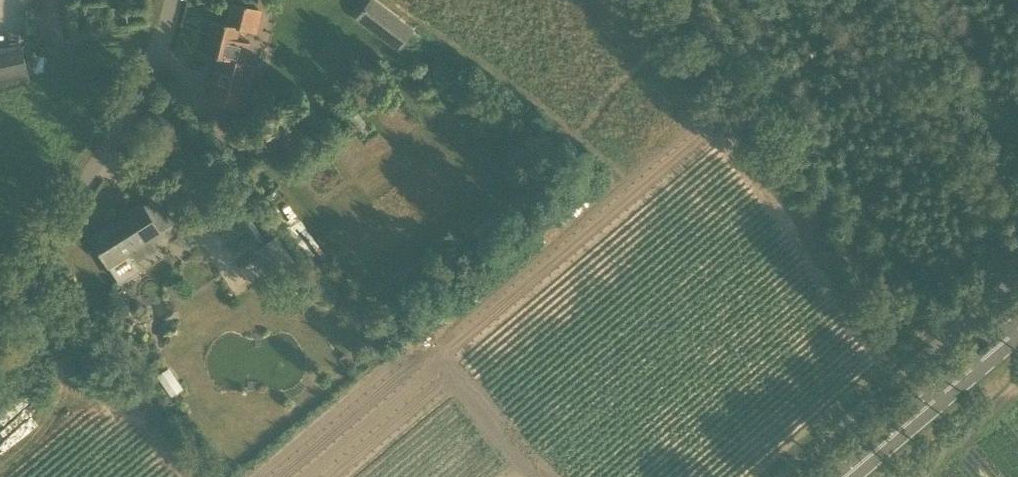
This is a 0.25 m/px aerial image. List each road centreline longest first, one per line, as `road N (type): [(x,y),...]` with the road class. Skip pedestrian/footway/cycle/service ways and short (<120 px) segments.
road 1 (unclassified): [(0,318),(118,152),(148,94),(171,0)]
road 2 (primary): [(844,476),(1017,330)]

